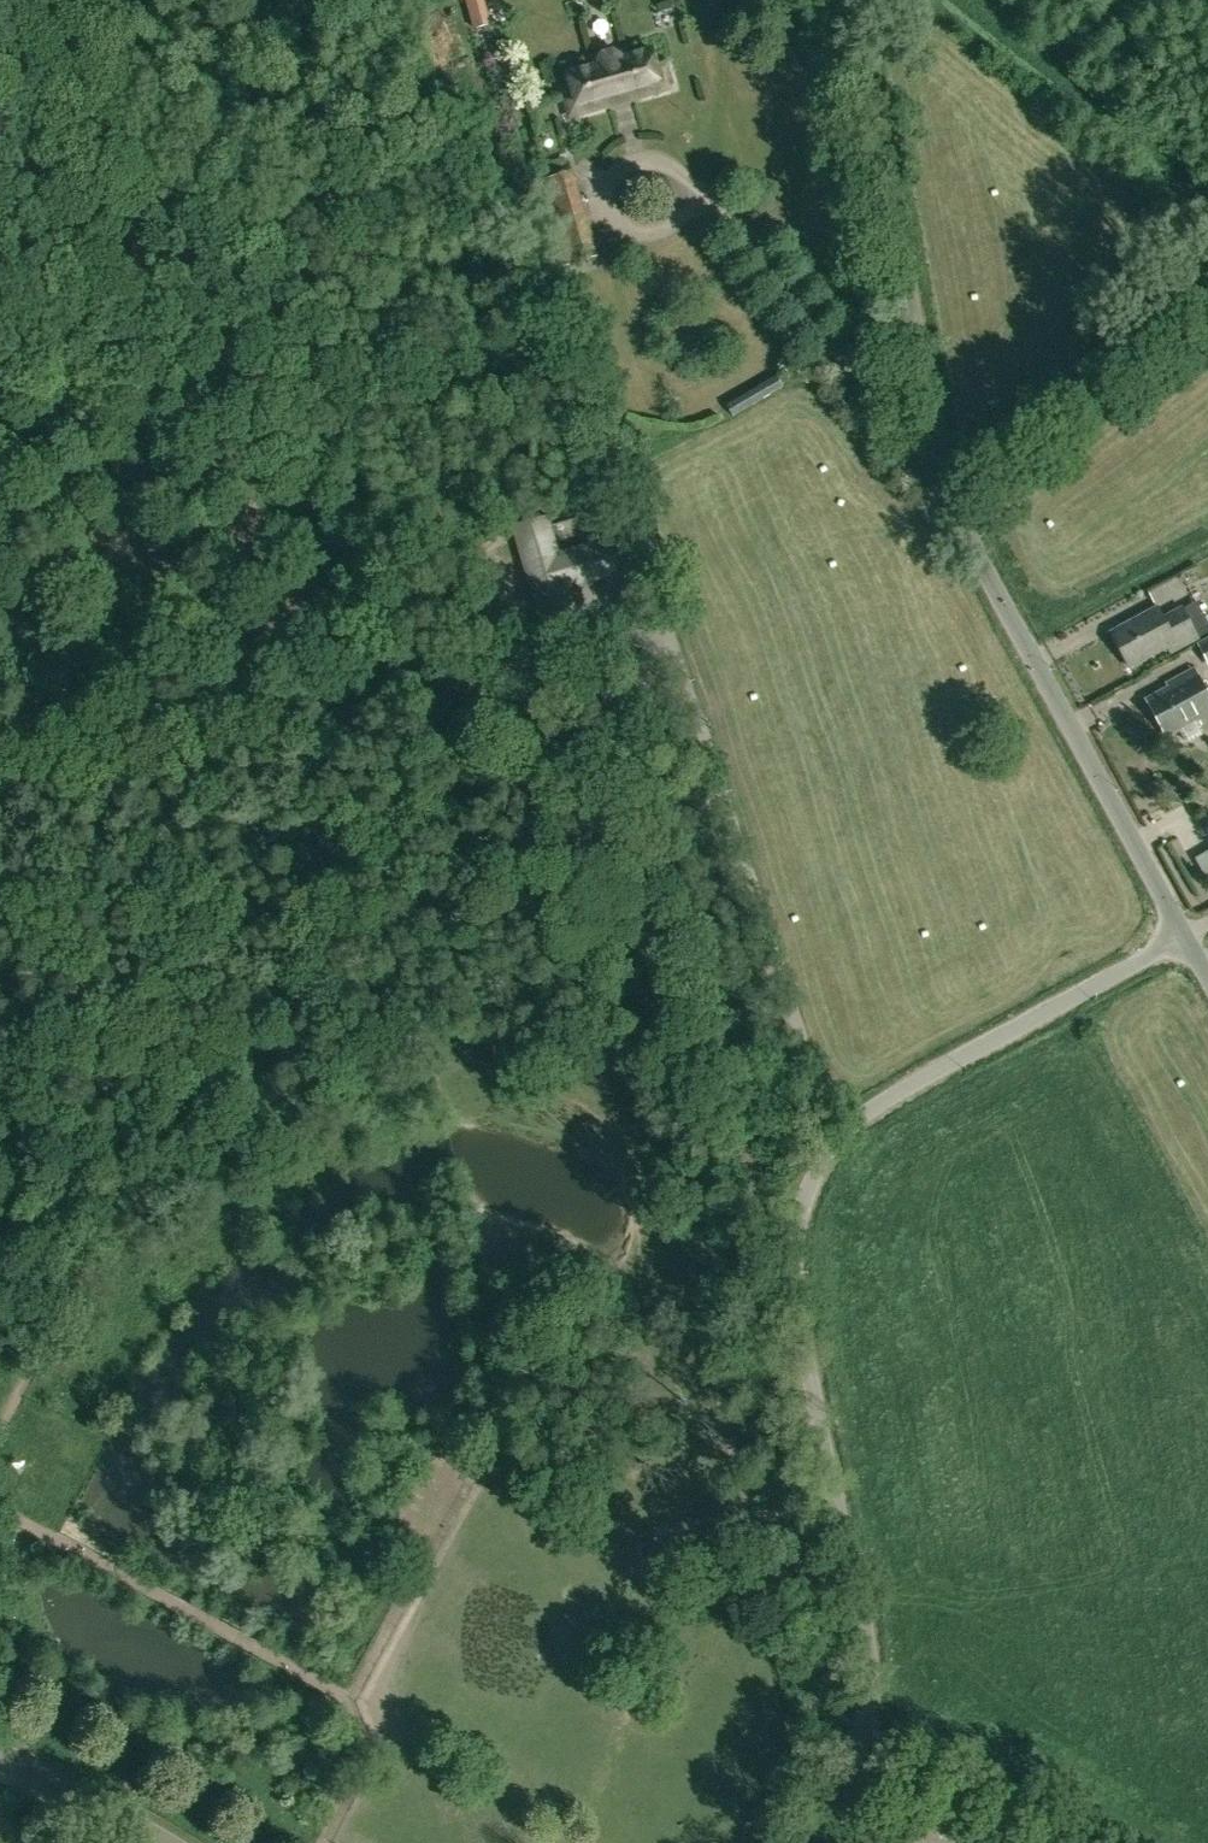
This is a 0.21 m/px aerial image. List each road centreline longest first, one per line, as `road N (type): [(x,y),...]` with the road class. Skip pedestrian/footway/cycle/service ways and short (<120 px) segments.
road 1 (unclassified): [(822,1842),(869,1687),(866,1631),(801,1313),(797,1221),(806,1189),(834,1143),(881,1105),(1186,936)]
road 2 (unclassified): [(1186,936),(955,507),(849,0)]
road 3 (residential): [(161,1842),(0,1755)]

